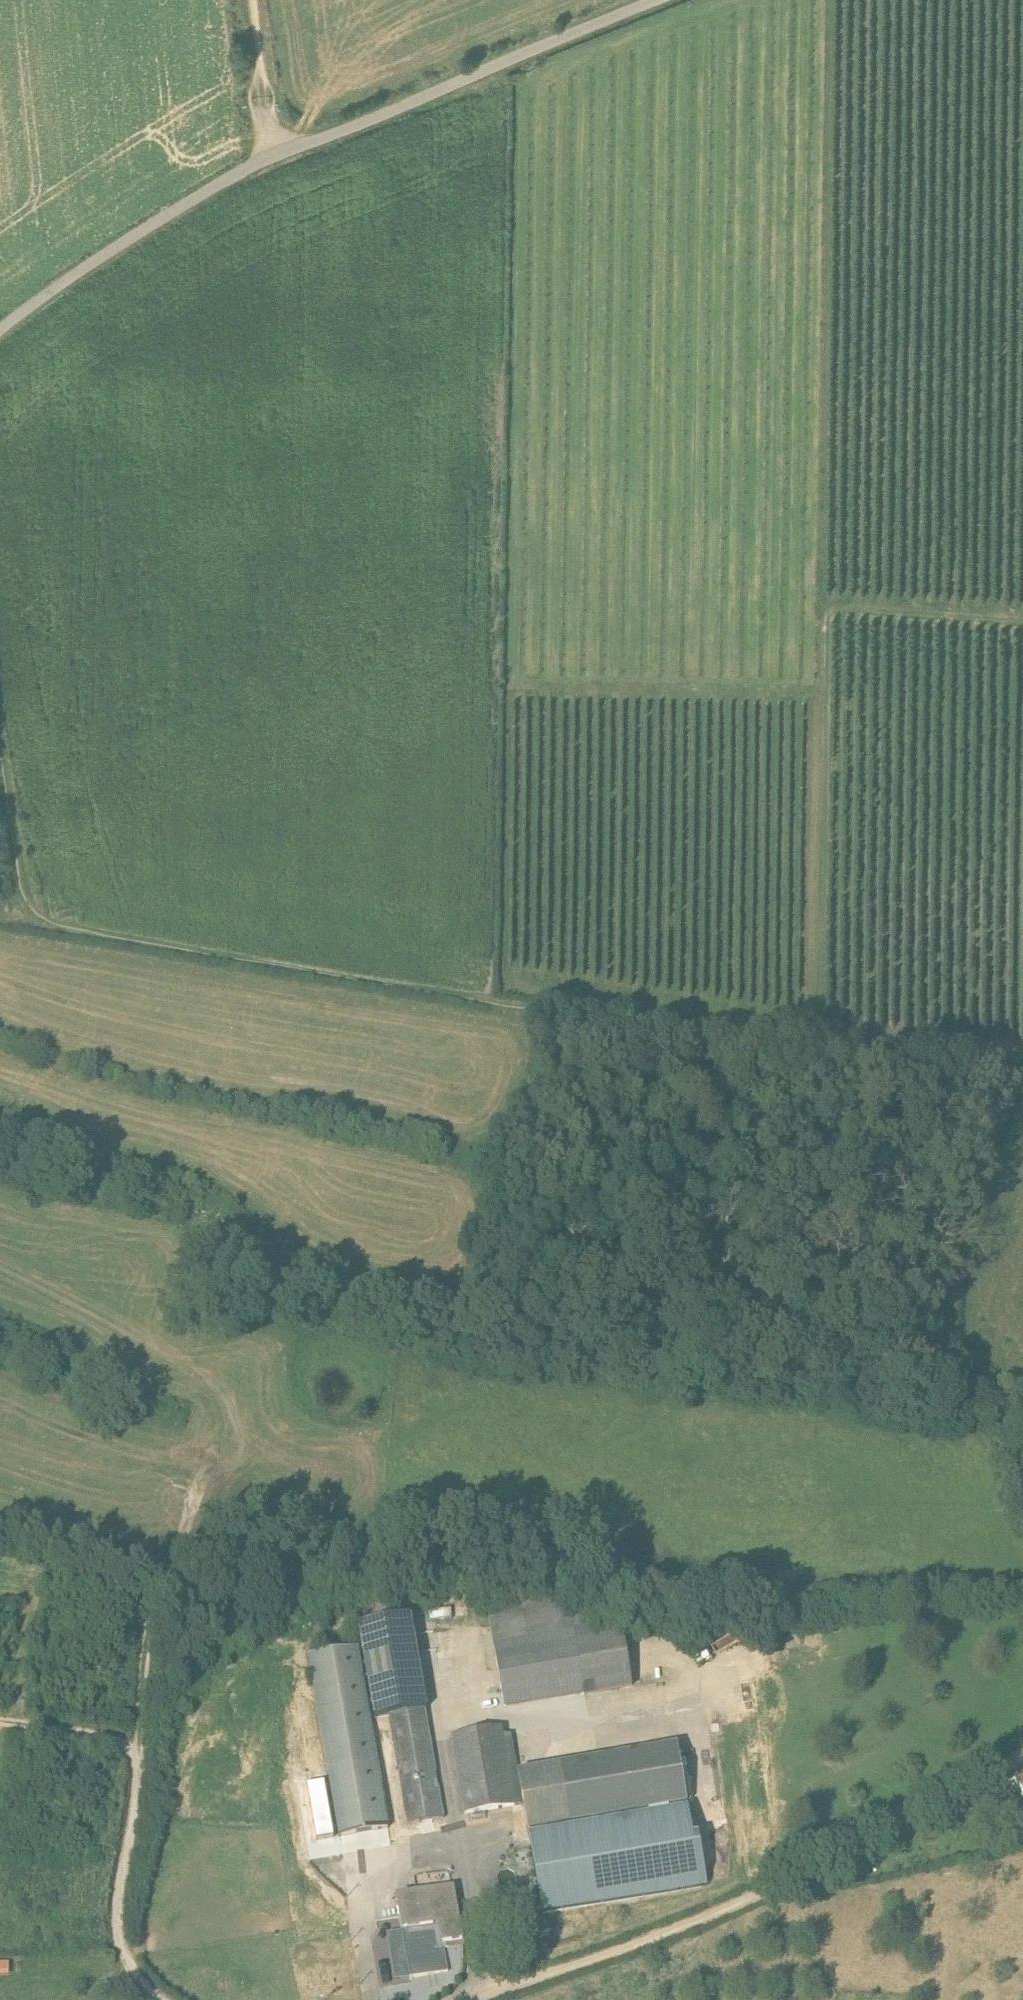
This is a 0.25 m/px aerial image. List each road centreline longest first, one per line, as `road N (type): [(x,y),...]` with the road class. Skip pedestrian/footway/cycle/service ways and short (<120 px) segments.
road 1 (unclassified): [(0,331),(247,167),(659,0)]
road 2 (unclassified): [(460,1999),(714,1914),(1022,1752)]
road 3 (track): [(0,1722),(106,1736),(134,1754),(138,1781),(120,1925),(131,1968),(163,1999)]
road 4 (track): [(139,1766),(144,1640),(187,1517)]
road 5 (track): [(252,0),(269,157)]

